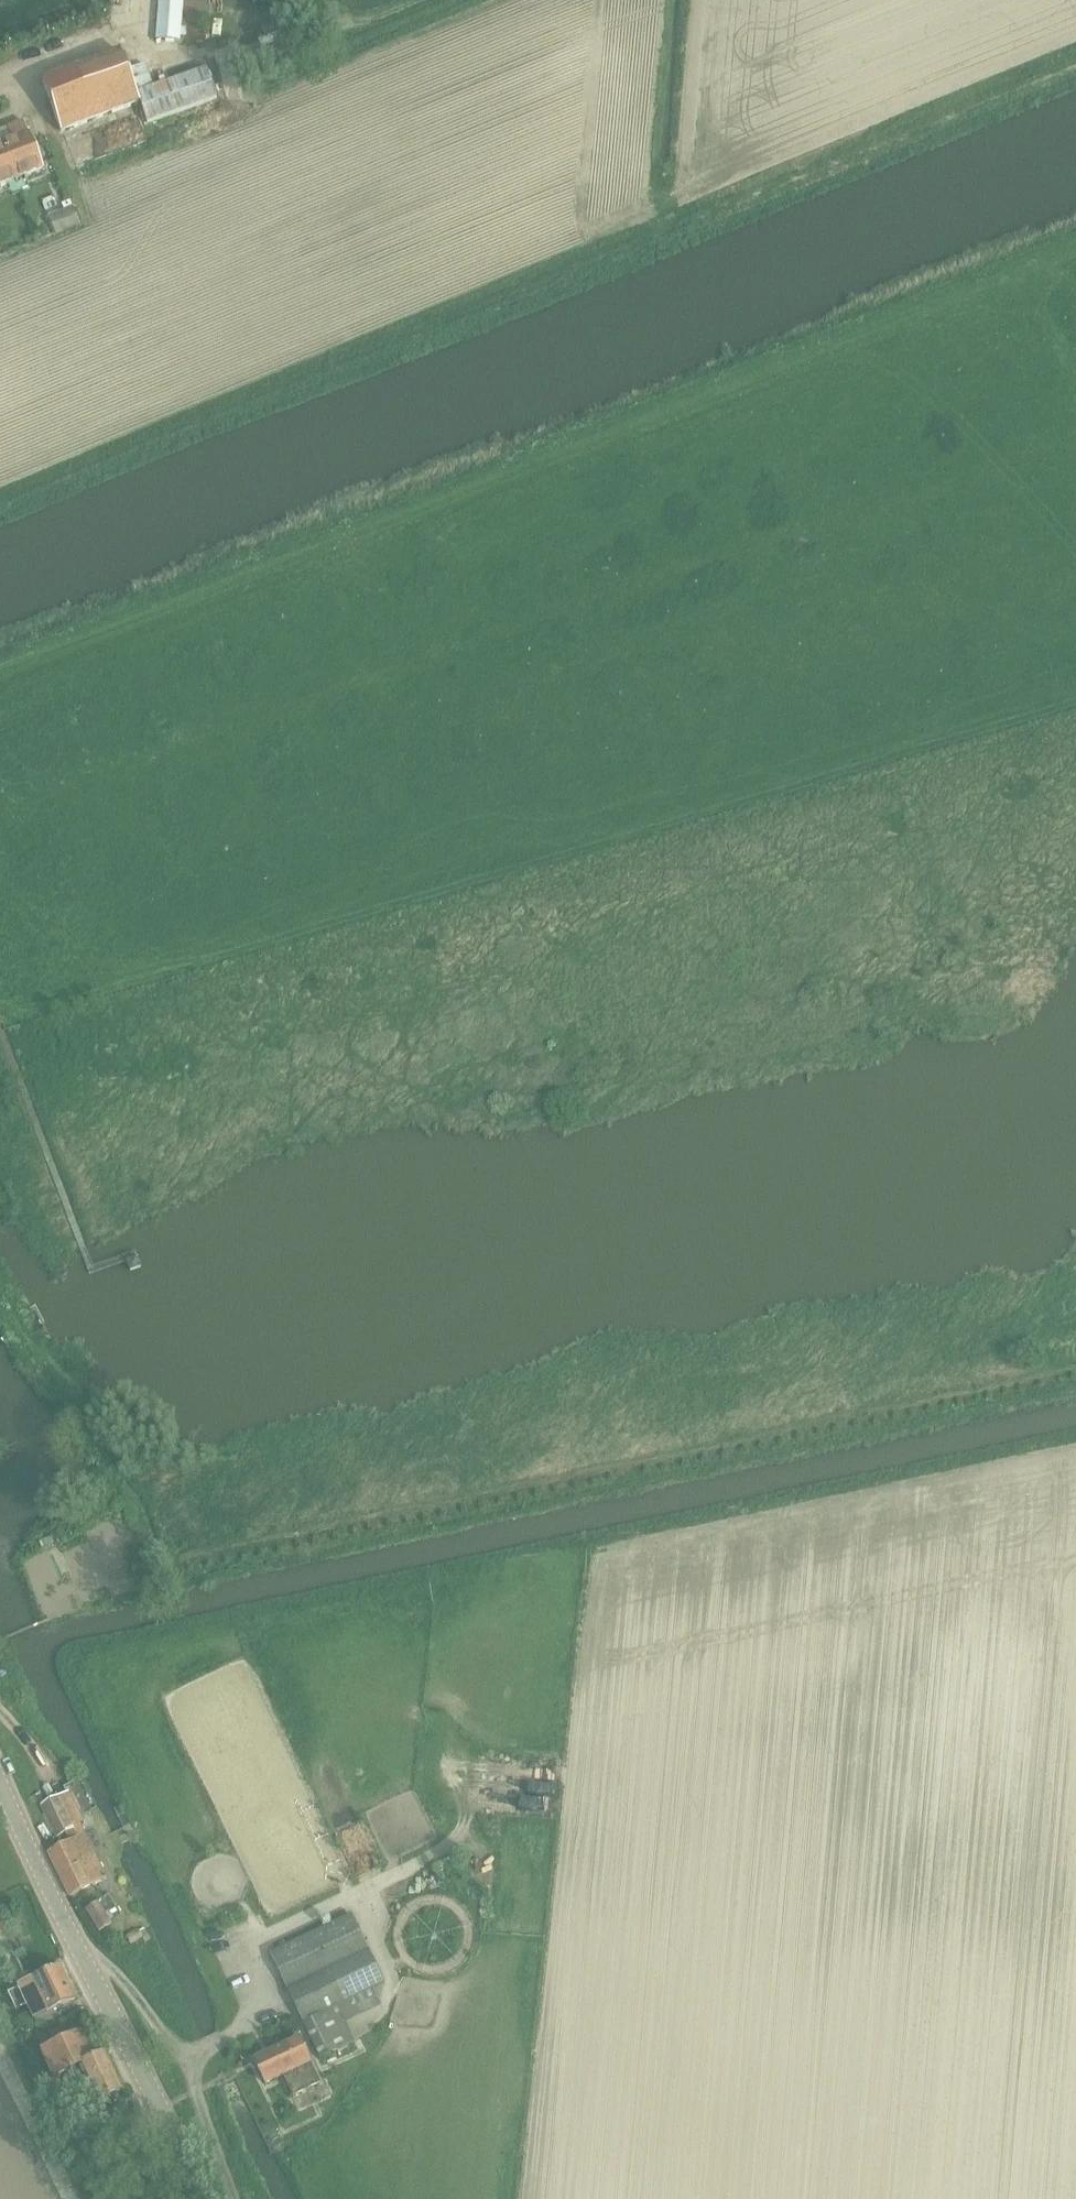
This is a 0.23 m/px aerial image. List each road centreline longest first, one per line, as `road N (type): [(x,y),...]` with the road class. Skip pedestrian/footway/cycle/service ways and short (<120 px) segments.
road 1 (track): [(0,672),(1075,249)]
road 2 (secondary): [(204,2198),(0,1783)]

